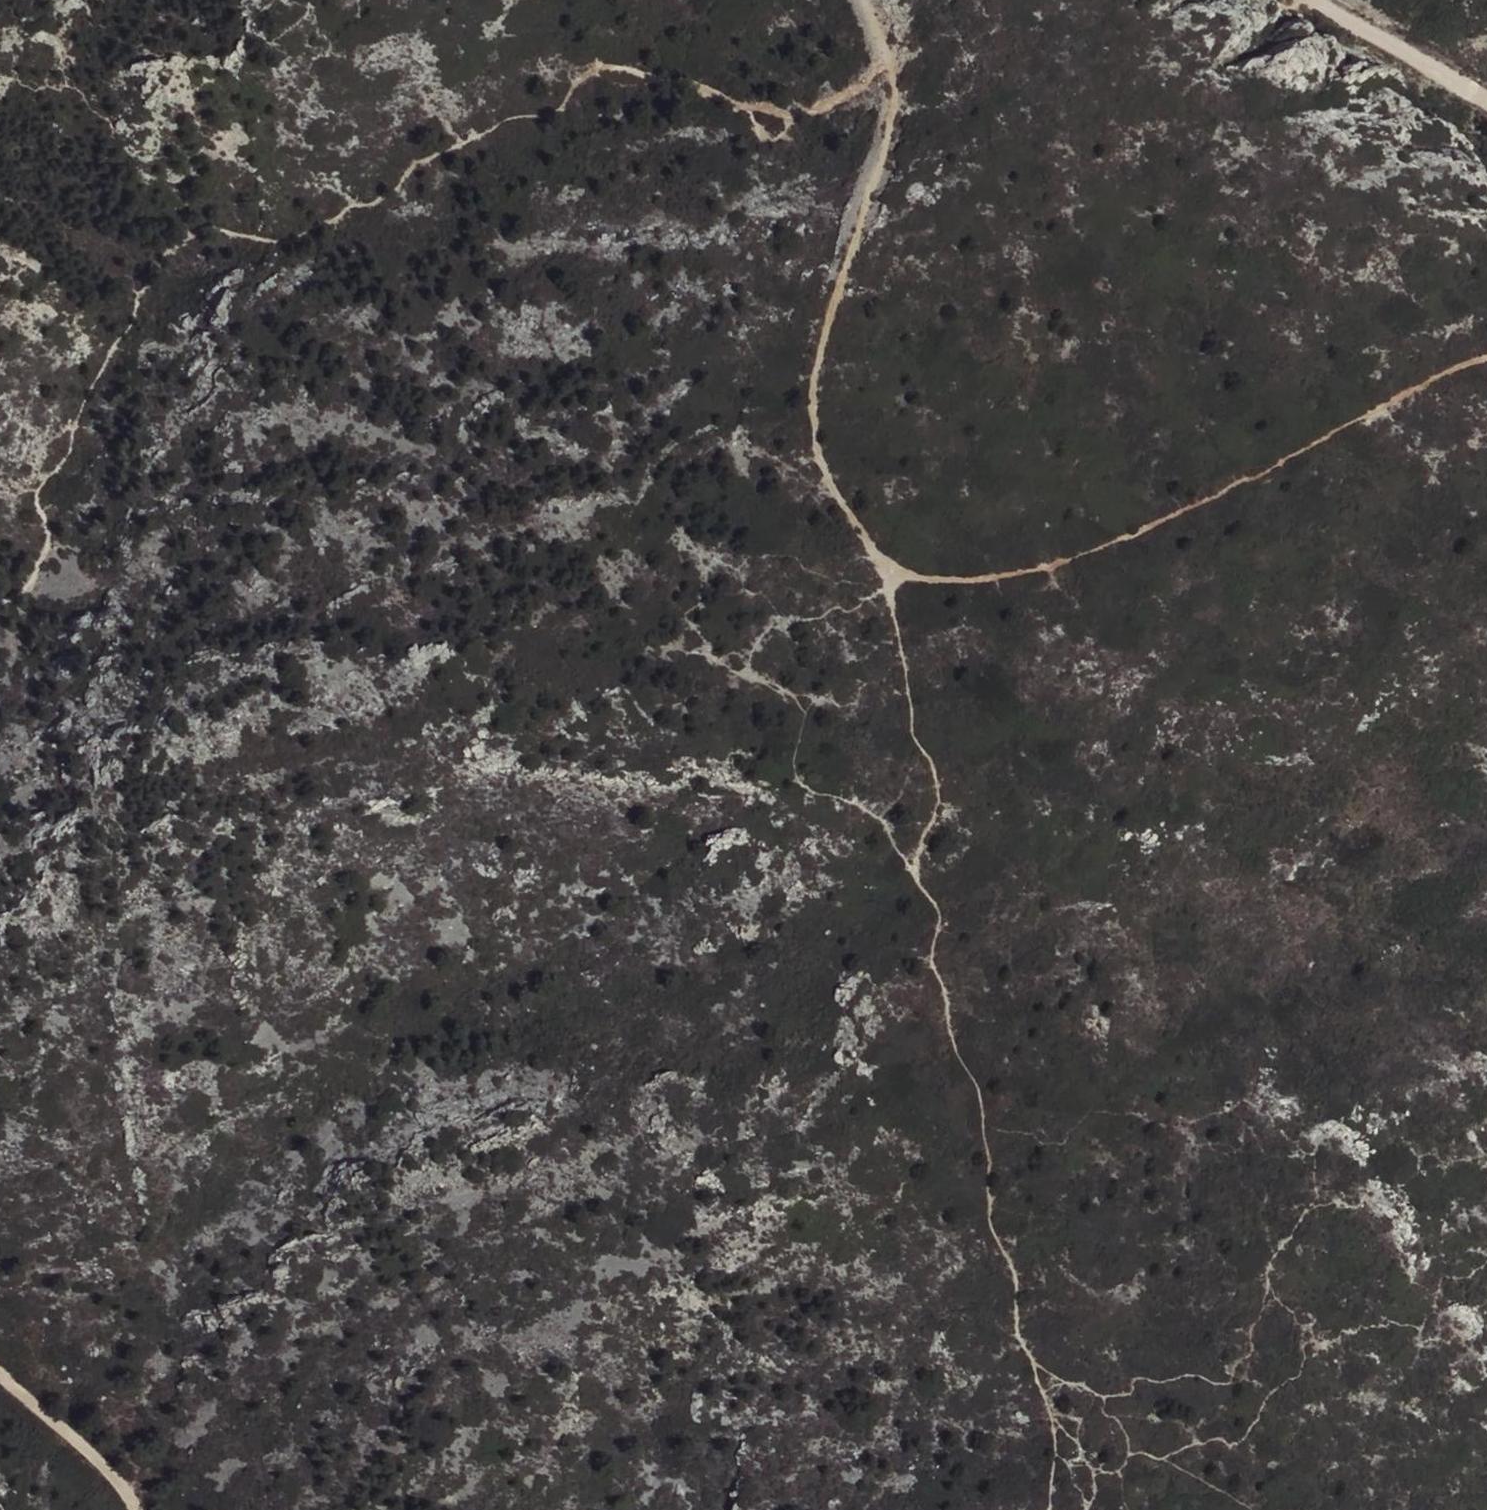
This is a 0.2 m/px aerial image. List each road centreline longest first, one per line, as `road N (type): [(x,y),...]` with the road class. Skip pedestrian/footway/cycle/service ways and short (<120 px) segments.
road 1 (track): [(1317,0),(1486,98)]
road 2 (track): [(0,1375),(124,1491),(134,1509)]

